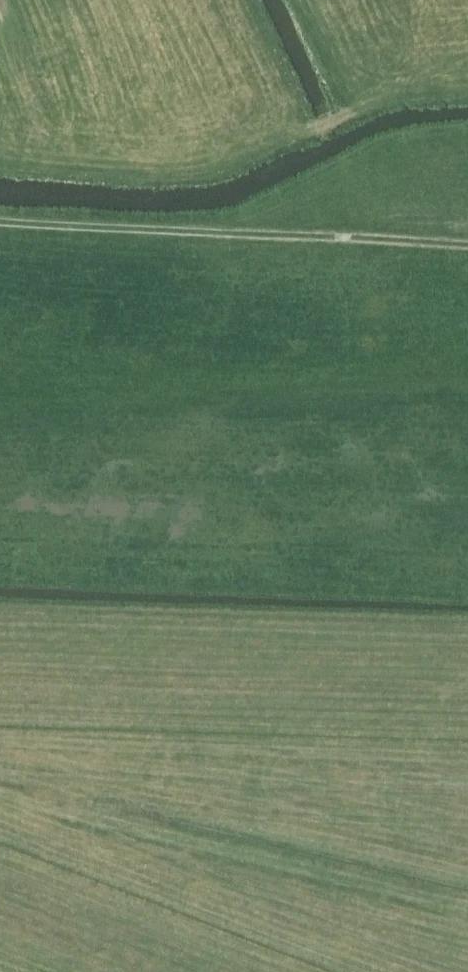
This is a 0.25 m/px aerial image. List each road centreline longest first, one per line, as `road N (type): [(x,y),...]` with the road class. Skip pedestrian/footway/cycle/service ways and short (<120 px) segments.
road 1 (track): [(0,219),(467,241)]

